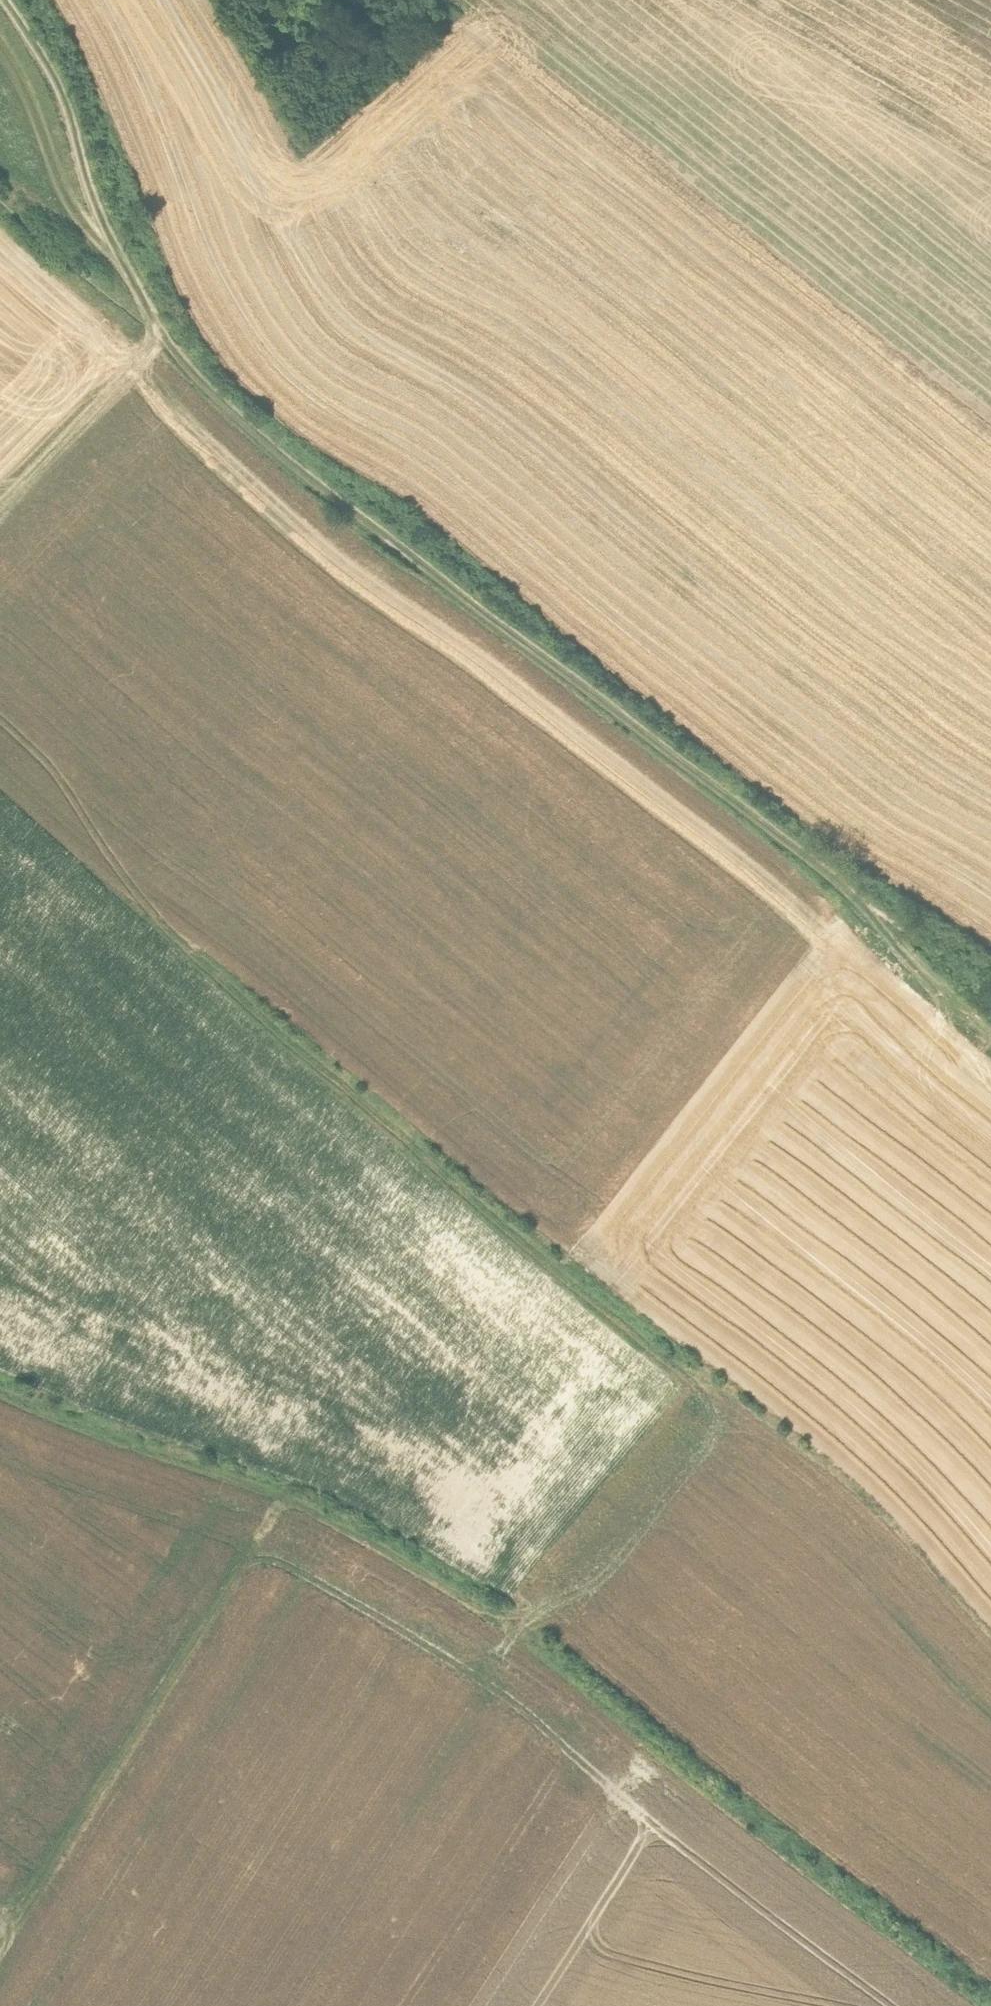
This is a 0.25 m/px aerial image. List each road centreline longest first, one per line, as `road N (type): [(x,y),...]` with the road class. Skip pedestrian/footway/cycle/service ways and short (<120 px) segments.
road 1 (track): [(160,289),(247,383),(321,445),(816,815)]
road 2 (track): [(35,0),(82,103),(110,195),(160,289)]
road 3 (track): [(816,815),(943,958),(990,994)]

